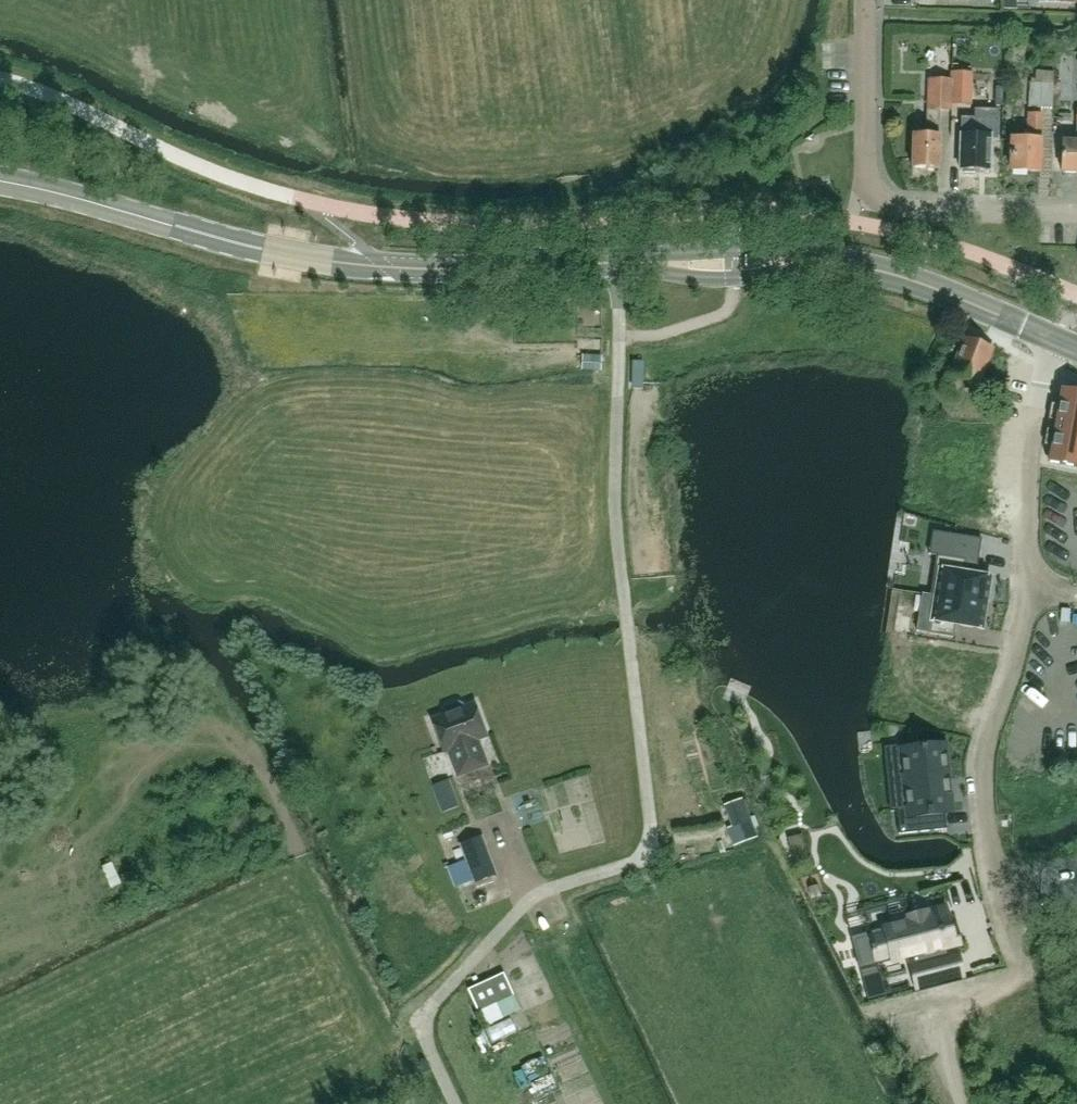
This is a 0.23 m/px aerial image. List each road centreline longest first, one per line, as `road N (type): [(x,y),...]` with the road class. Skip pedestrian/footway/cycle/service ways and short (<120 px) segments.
road 1 (secondary): [(390,266),(818,259),(904,278),(1059,340)]
road 2 (residential): [(1043,574),(989,720),(981,771),(990,853),(1021,979)]
road 3 (secondary): [(390,266),(280,252),(0,180)]
road 4 (residential): [(1059,340),(1040,391),(1024,514),(1043,574)]
road 5 (residential): [(1076,215),(867,199)]
road 6 (residential): [(865,0),(867,199)]
road 7 (track): [(966,1103),(944,1017),(1021,979)]

